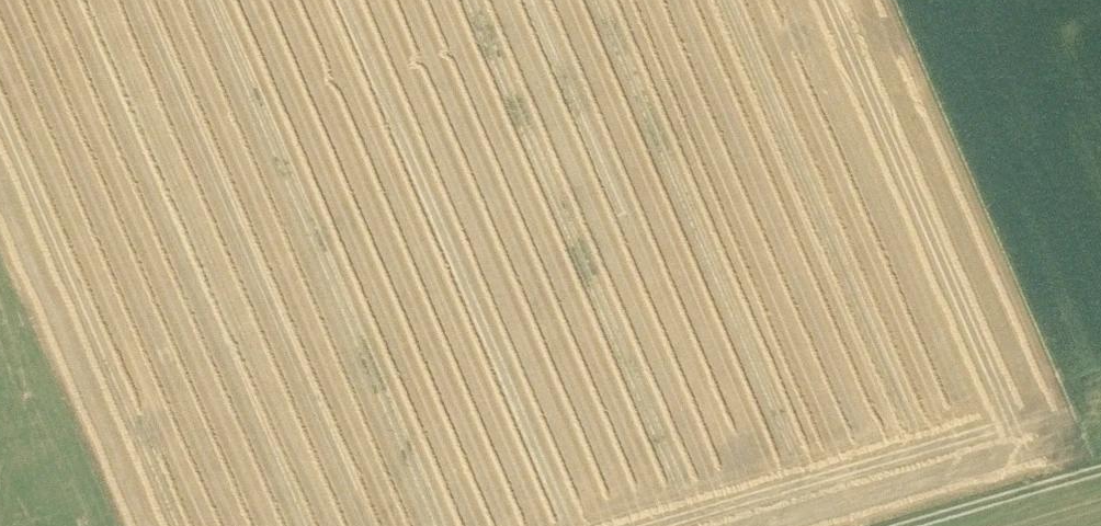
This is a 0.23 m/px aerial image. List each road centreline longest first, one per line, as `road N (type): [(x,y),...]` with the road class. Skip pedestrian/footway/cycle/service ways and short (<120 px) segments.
road 1 (track): [(1100,472),(910,525)]

